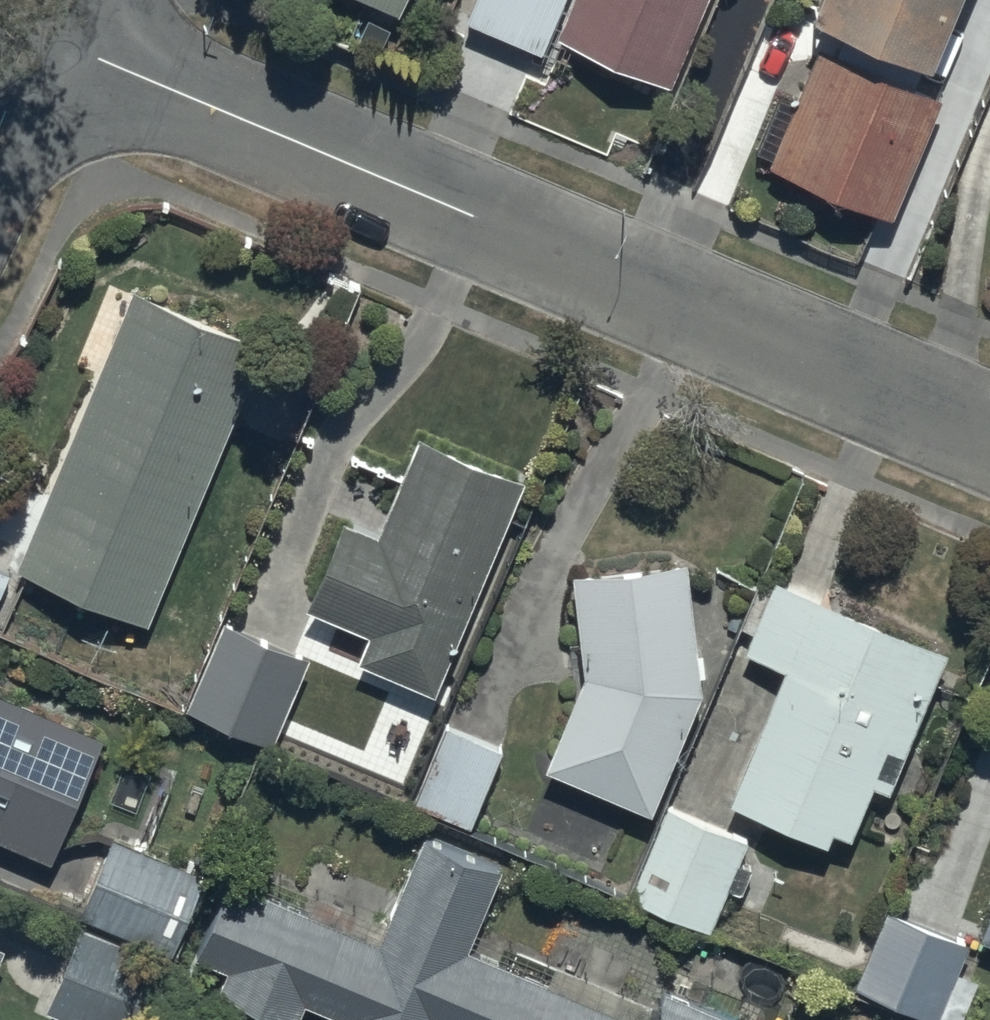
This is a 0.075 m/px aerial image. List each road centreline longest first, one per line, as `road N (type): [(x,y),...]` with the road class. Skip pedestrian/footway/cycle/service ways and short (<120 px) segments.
road 1 (residential): [(38,36),(989,434)]

